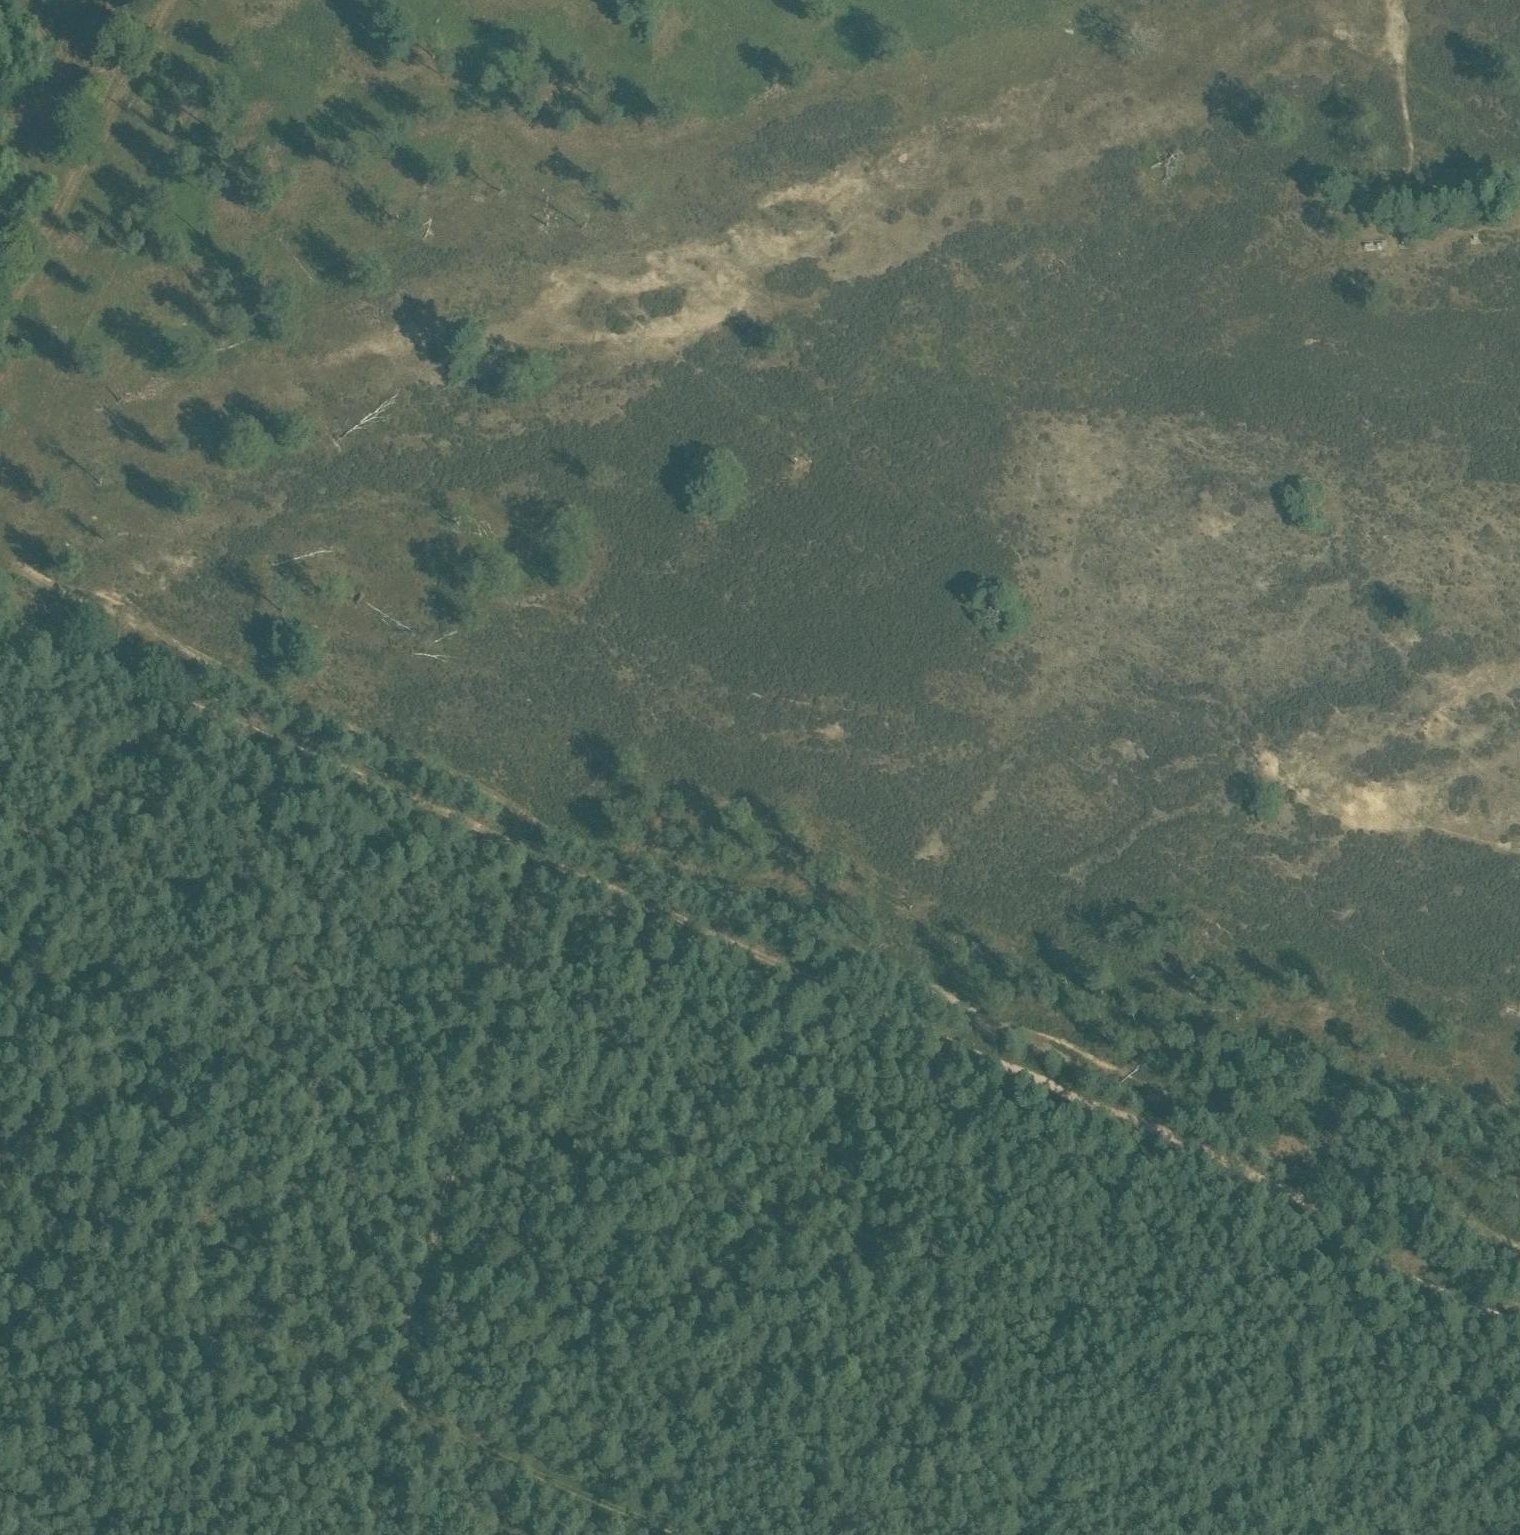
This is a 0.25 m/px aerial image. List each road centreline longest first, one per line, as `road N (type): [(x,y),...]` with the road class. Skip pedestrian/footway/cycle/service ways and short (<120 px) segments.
road 1 (track): [(647,1534),(379,1408),(497,1009),(515,937),(520,847)]

